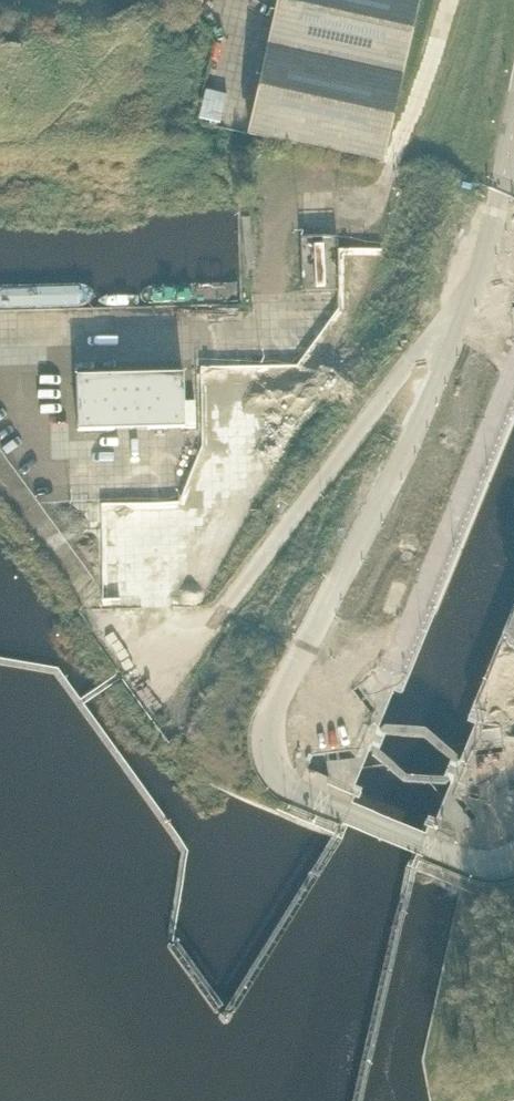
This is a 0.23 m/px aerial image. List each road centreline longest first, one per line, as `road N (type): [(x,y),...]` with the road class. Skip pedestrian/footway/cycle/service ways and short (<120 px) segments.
road 1 (unclassified): [(513,860),(462,859),(321,802),(279,771),(269,729),(392,478),(487,255),(513,125)]

